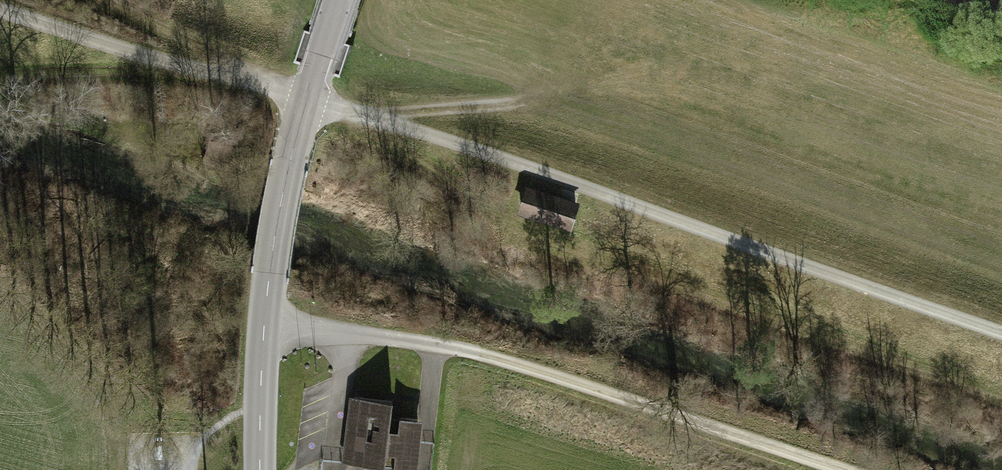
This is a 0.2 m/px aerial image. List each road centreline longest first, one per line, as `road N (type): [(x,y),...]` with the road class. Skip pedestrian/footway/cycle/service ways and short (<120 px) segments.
road 1 (track): [(0,9),(138,55),(256,79),(1001,331)]
road 2 (track): [(371,117),(519,101),(727,64),(866,78),(1001,122)]
road 3 (track): [(264,324),(513,364),(841,469)]
road 4 (tertiary): [(338,0),(276,234),(261,366),(260,469)]
road 5 (track): [(100,0),(256,79)]

